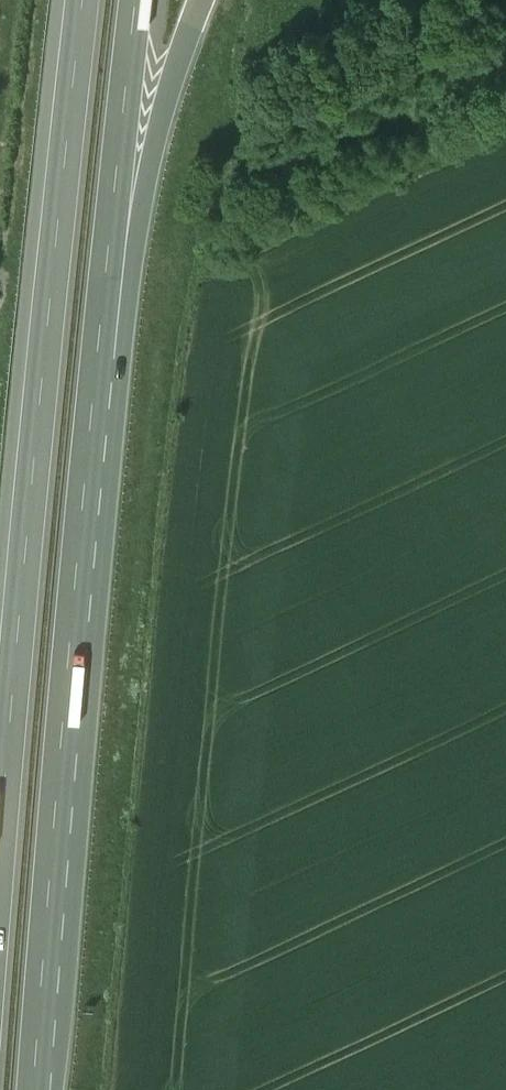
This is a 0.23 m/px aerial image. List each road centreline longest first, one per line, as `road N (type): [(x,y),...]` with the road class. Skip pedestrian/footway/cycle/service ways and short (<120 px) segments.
road 1 (motorway): [(37,1089),(112,268)]
road 2 (motorway): [(75,0),(0,723)]
road 3 (motorway): [(112,268),(202,0)]
road 4 (motorway): [(112,268),(145,0)]

